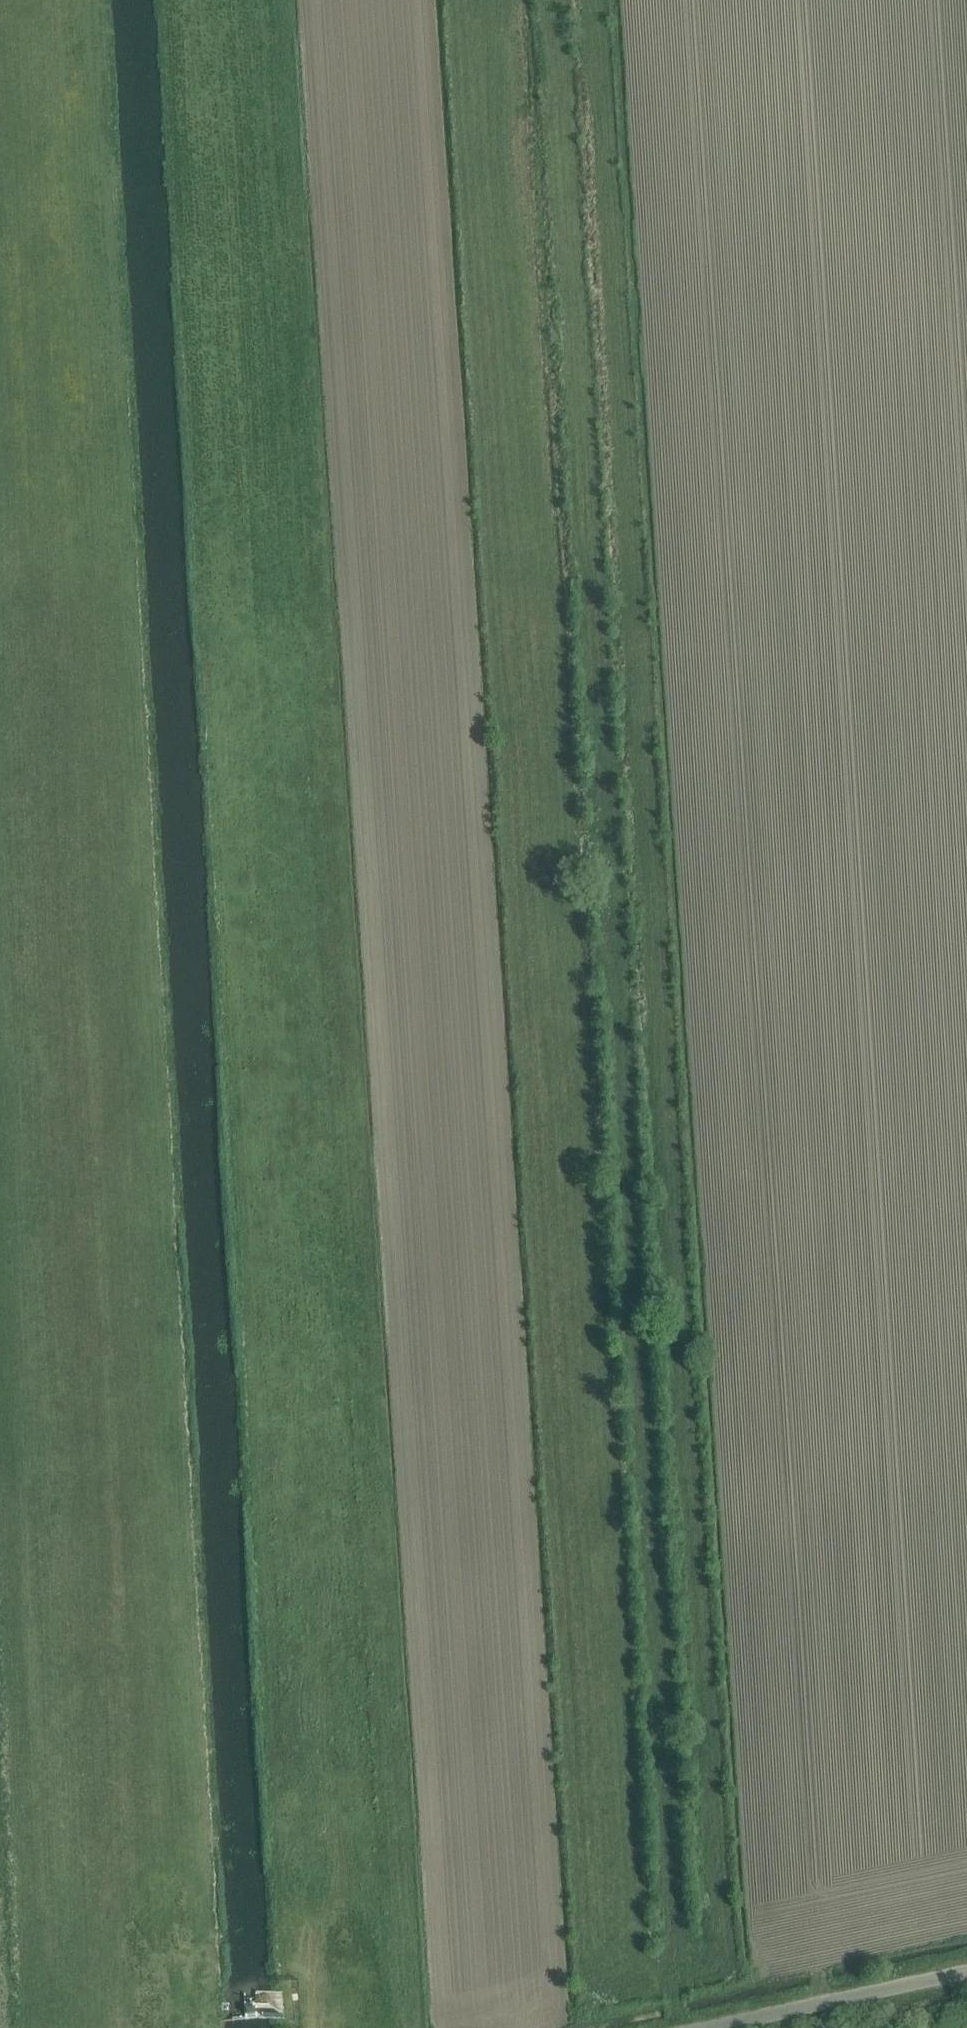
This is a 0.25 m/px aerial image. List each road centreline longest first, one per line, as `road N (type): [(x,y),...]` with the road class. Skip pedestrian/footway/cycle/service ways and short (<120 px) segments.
road 1 (unclassified): [(706,2027),(966,1971)]

